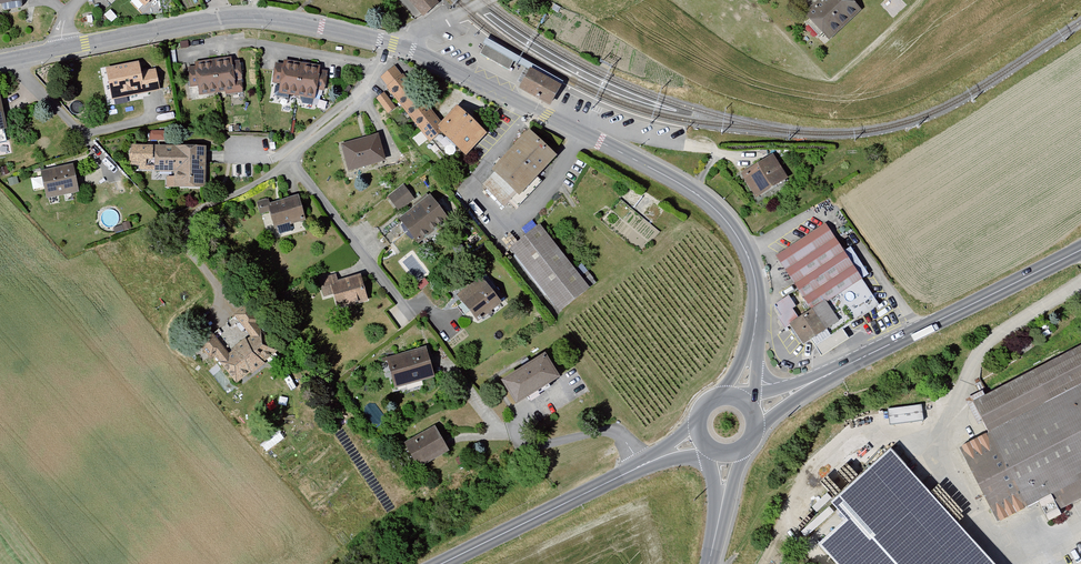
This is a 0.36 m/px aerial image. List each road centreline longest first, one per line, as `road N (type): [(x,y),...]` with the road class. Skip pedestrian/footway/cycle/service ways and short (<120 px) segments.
road 1 (tertiary): [(738,398),(753,335),(753,272),(709,204),(391,44)]
road 2 (secondary): [(754,413),(1080,253)]
road 3 (tertiary): [(391,44),(253,16),(63,49)]
road 4 (secondary): [(450,563),(700,439)]
road 5 (residential): [(291,163),(411,315)]
road 6 (residential): [(391,44),(354,105),(291,163)]

